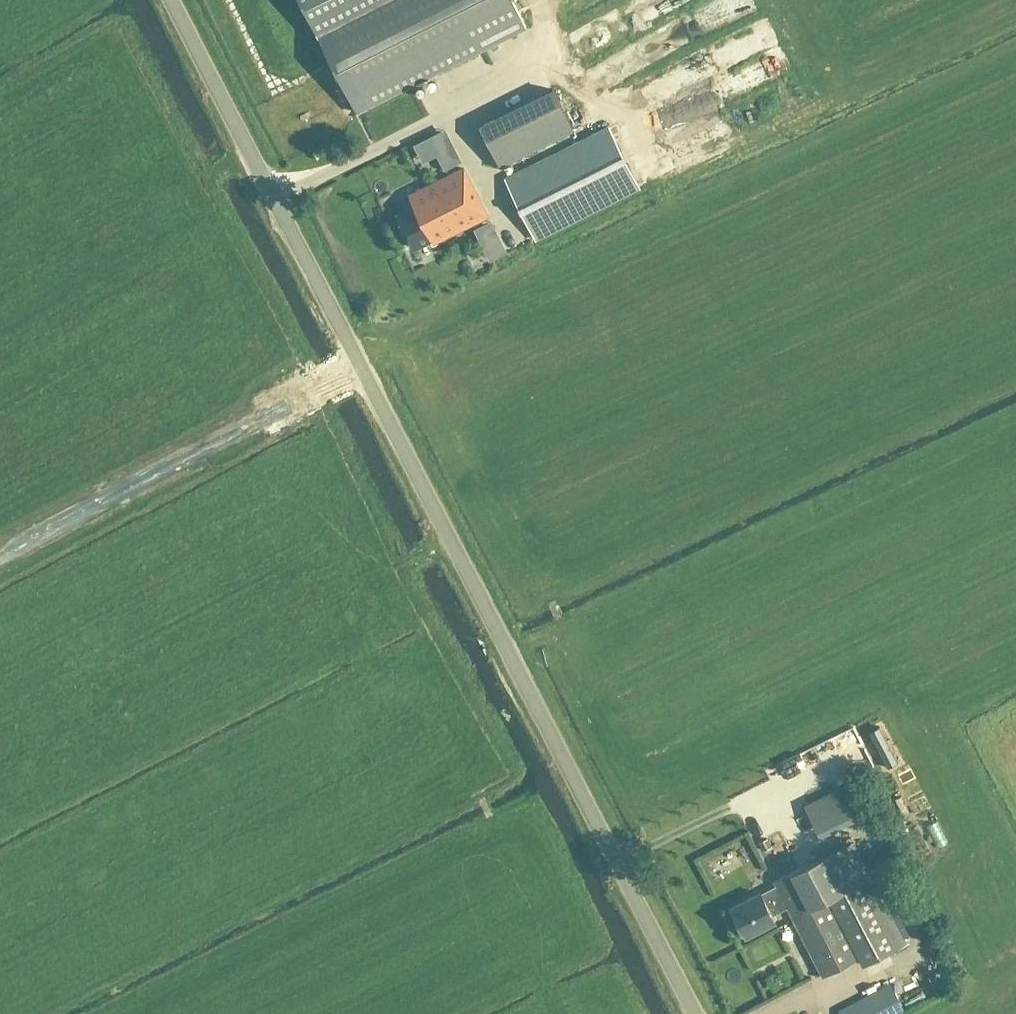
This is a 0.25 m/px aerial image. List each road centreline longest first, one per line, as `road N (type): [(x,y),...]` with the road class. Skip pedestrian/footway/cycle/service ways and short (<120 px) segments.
road 1 (unclassified): [(678,1013),(157,0)]

